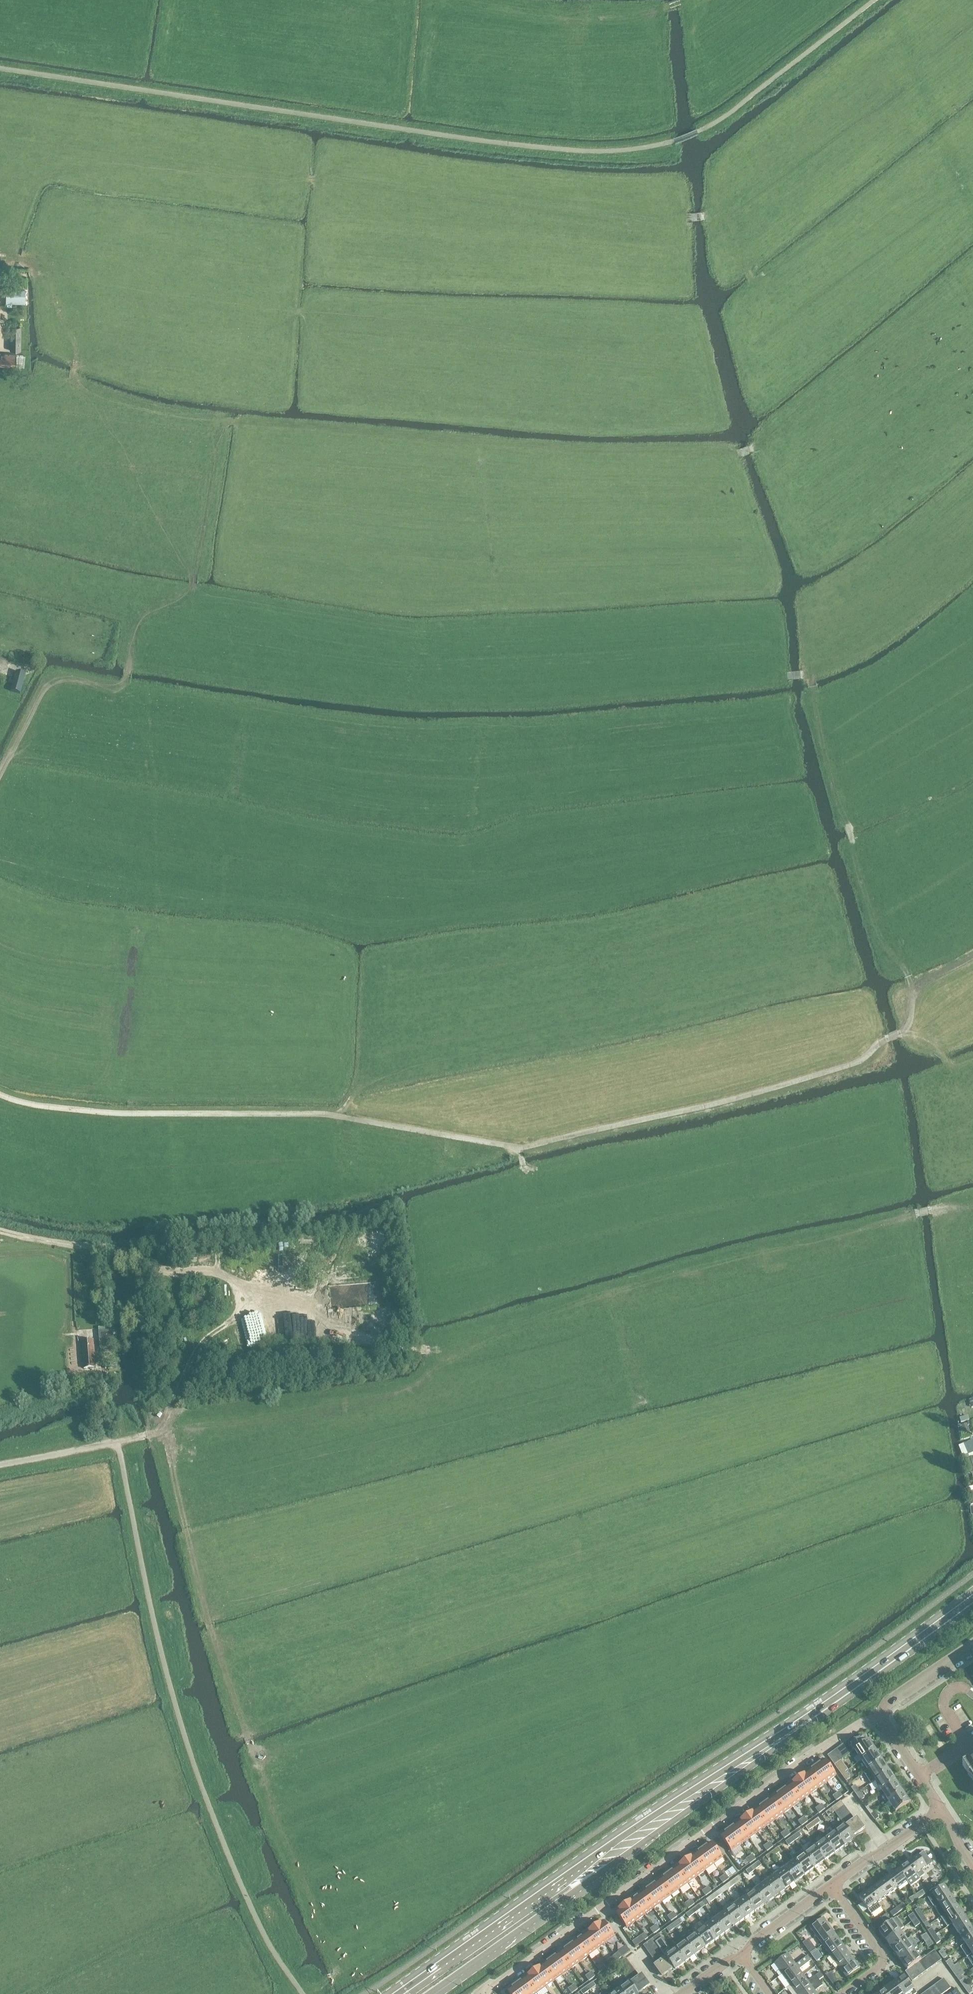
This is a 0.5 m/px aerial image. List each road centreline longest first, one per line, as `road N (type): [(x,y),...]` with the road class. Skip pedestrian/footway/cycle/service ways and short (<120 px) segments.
road 1 (track): [(972,341),(737,453),(568,452),(219,422),(187,603),(144,621),(124,684),(71,677),(44,689),(0,774)]
road 2 (track): [(168,1415),(408,1389),(429,1373),(440,1345),(485,1339),(605,1294),(933,1211)]
road 3 (track): [(313,1993),(341,1969),(277,1828),(211,1628),(161,1428)]
road 4 (track): [(0,1097),(99,1112),(338,1118),(516,1147),(528,1173)]
road 5 (secondary): [(825,1706),(605,1845),(393,1993)]
road 6 (track): [(645,688),(803,675),(810,682),(869,898),(911,993)]
road 7 (secondary): [(435,1993),(820,1718),(825,1706)]
road 8 (residential): [(484,1993),(820,1748),(879,1717)]
road 9 (track): [(516,1147),(843,1068),(908,1031),(911,993)]
road 10 (track): [(204,1340),(245,1305),(243,1289),(219,1274),(164,1270),(127,1250),(0,1228)]
road 11 (track): [(213,1816),(0,1887)]
road 12 (track): [(193,633),(0,567)]
road 13 (secondary): [(825,1706),(972,1596)]
road 14 (unclassified): [(147,1437),(0,1466)]
road 15 (residential): [(844,1993),(882,1967),(884,1956),(835,1887)]

